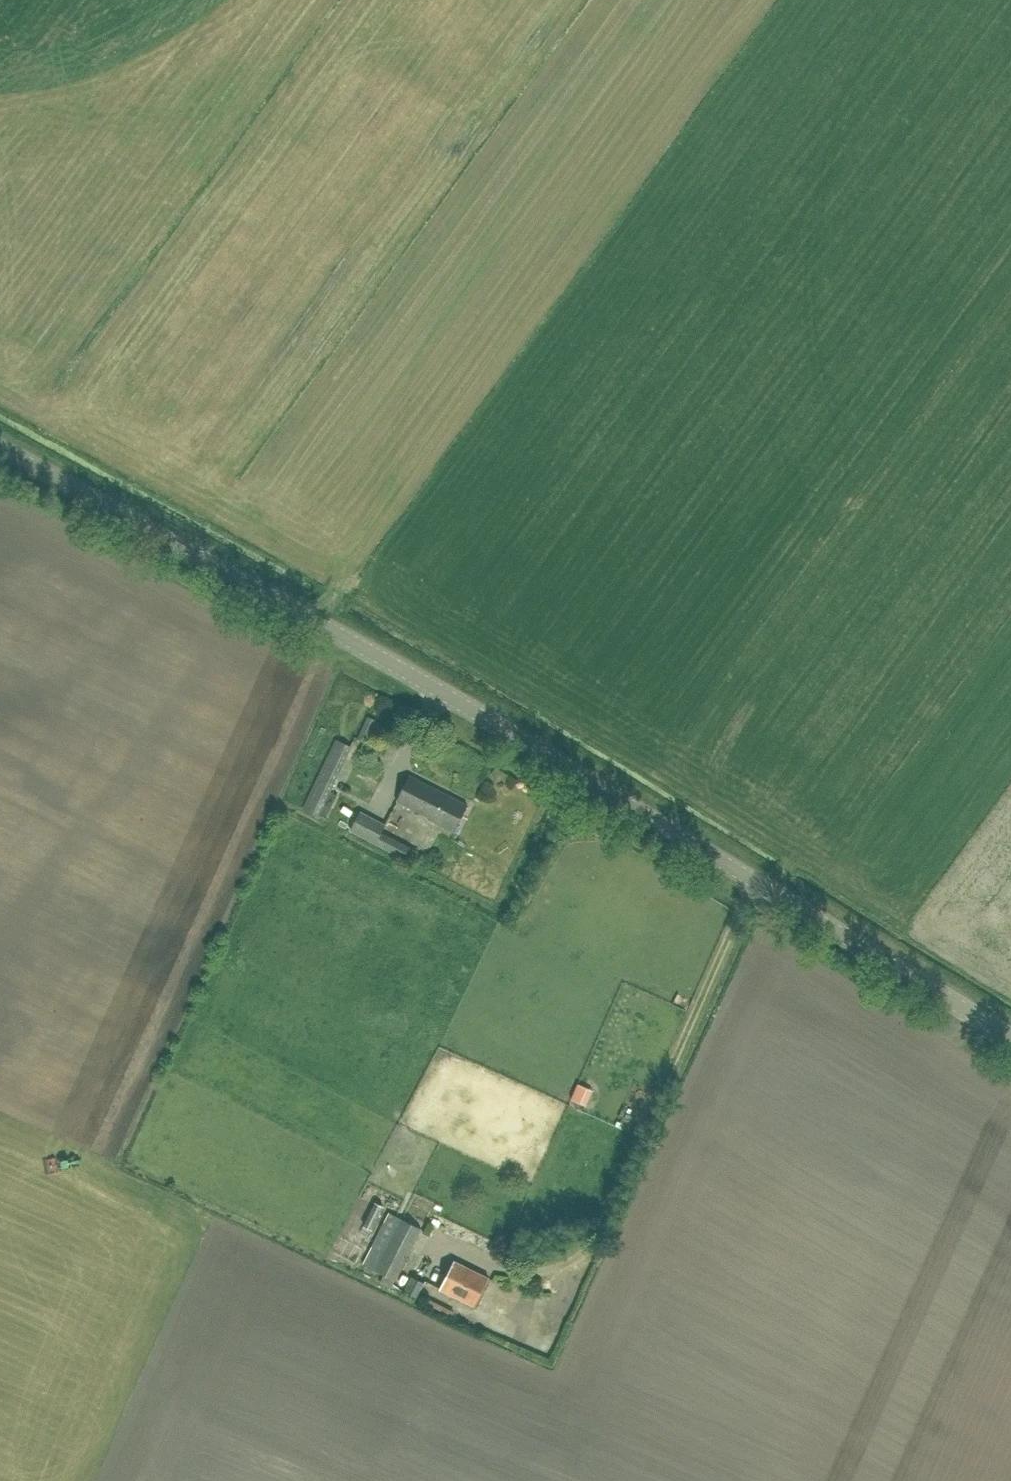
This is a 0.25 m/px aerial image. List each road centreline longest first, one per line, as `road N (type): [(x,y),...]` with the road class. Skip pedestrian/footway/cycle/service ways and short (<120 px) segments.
road 1 (unclassified): [(1010,1040),(513,734),(0,448)]

